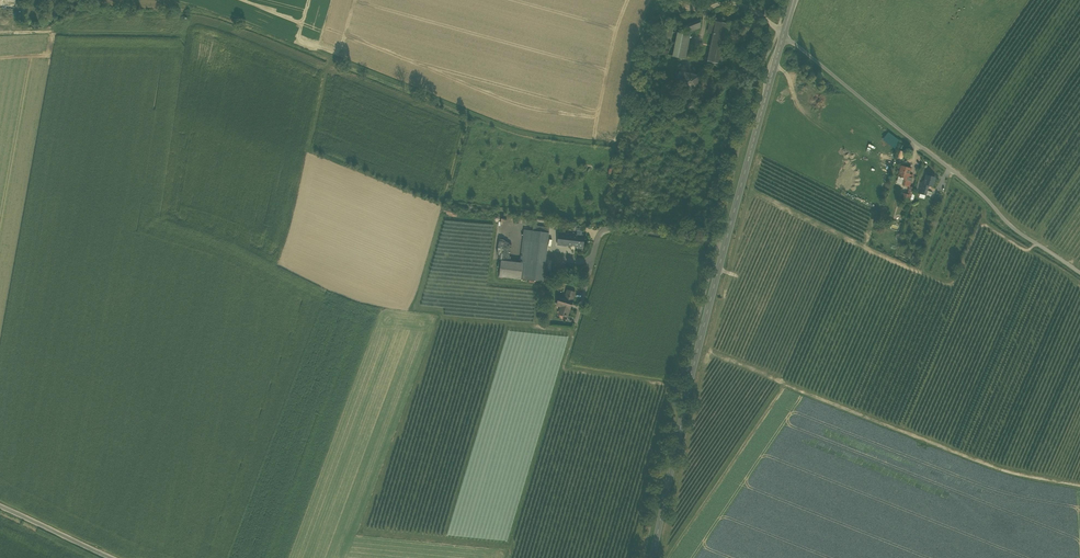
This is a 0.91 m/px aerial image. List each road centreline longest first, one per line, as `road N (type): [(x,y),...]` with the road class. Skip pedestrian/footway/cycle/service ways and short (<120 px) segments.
road 1 (secondary): [(652,557),(694,366),(784,33)]
road 2 (track): [(325,73),(337,57),(518,132),(615,140),(641,35),(656,20),(694,12),(674,0)]
road 3 (residential): [(1079,273),(1015,231),(784,33)]
road 4 (track): [(783,383),(1001,470),(1079,480)]
road 5 (unclassified): [(0,505),(114,557)]

